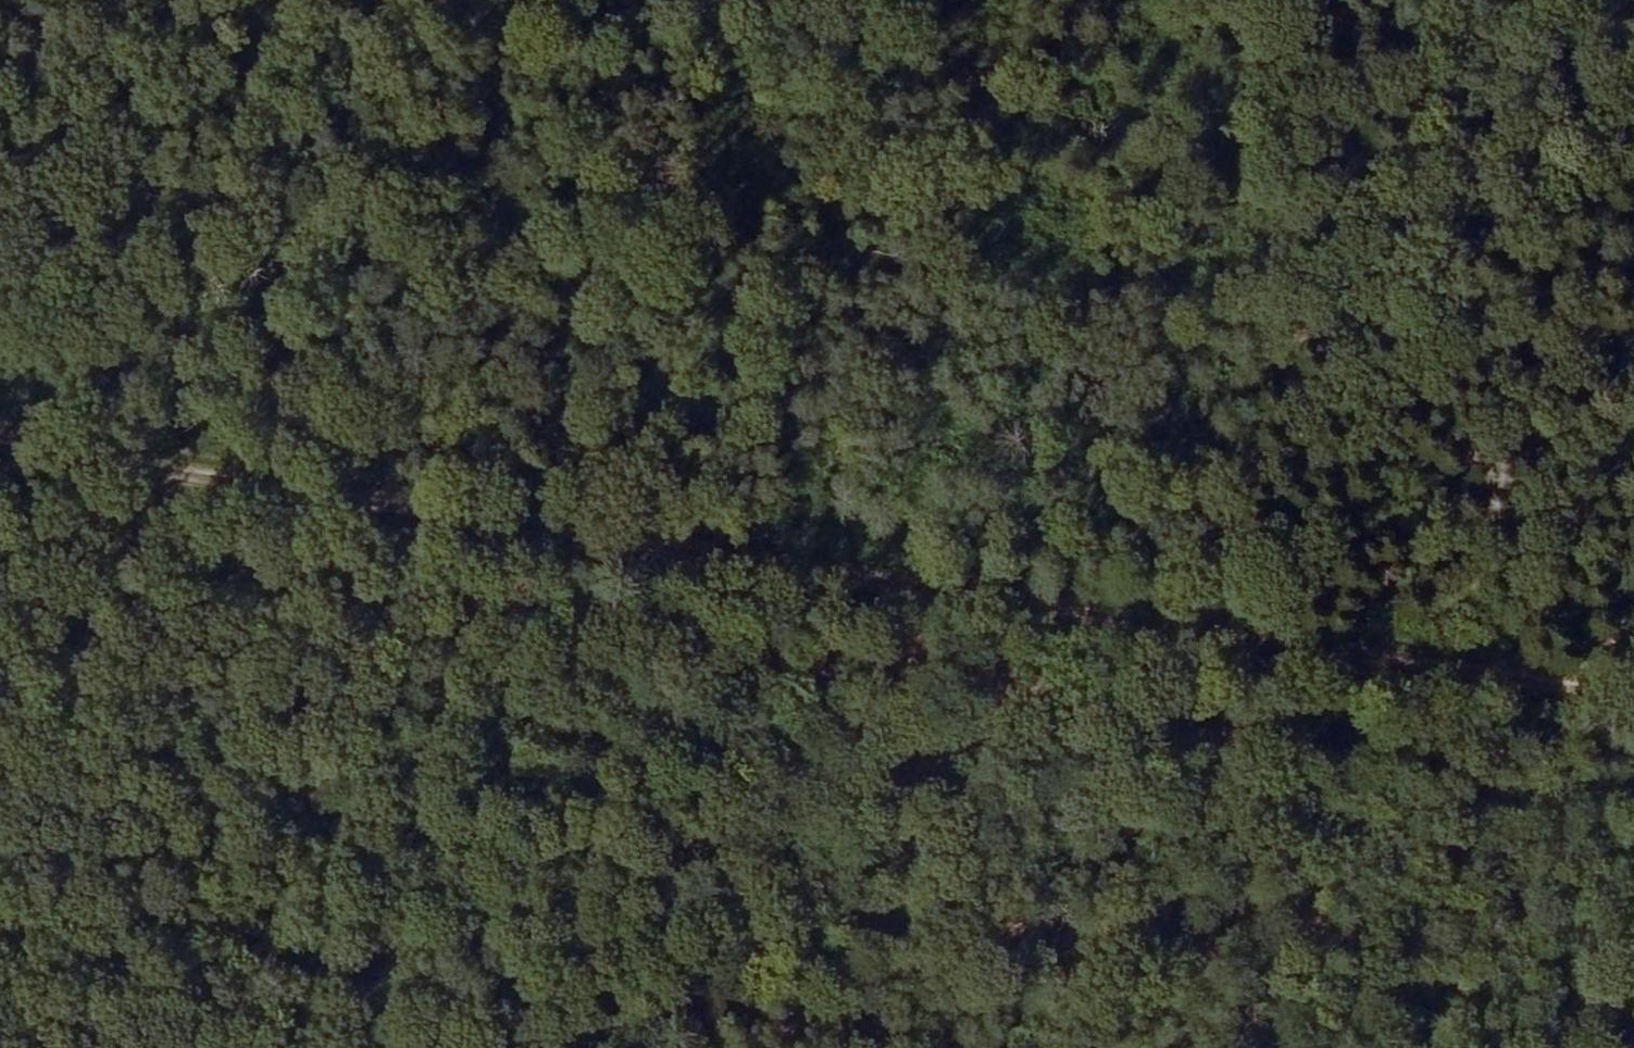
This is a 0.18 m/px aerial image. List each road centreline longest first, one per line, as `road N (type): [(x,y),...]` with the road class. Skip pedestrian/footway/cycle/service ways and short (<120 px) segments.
road 1 (track): [(0,462),(1234,648)]
road 2 (track): [(1234,648),(1633,708)]

